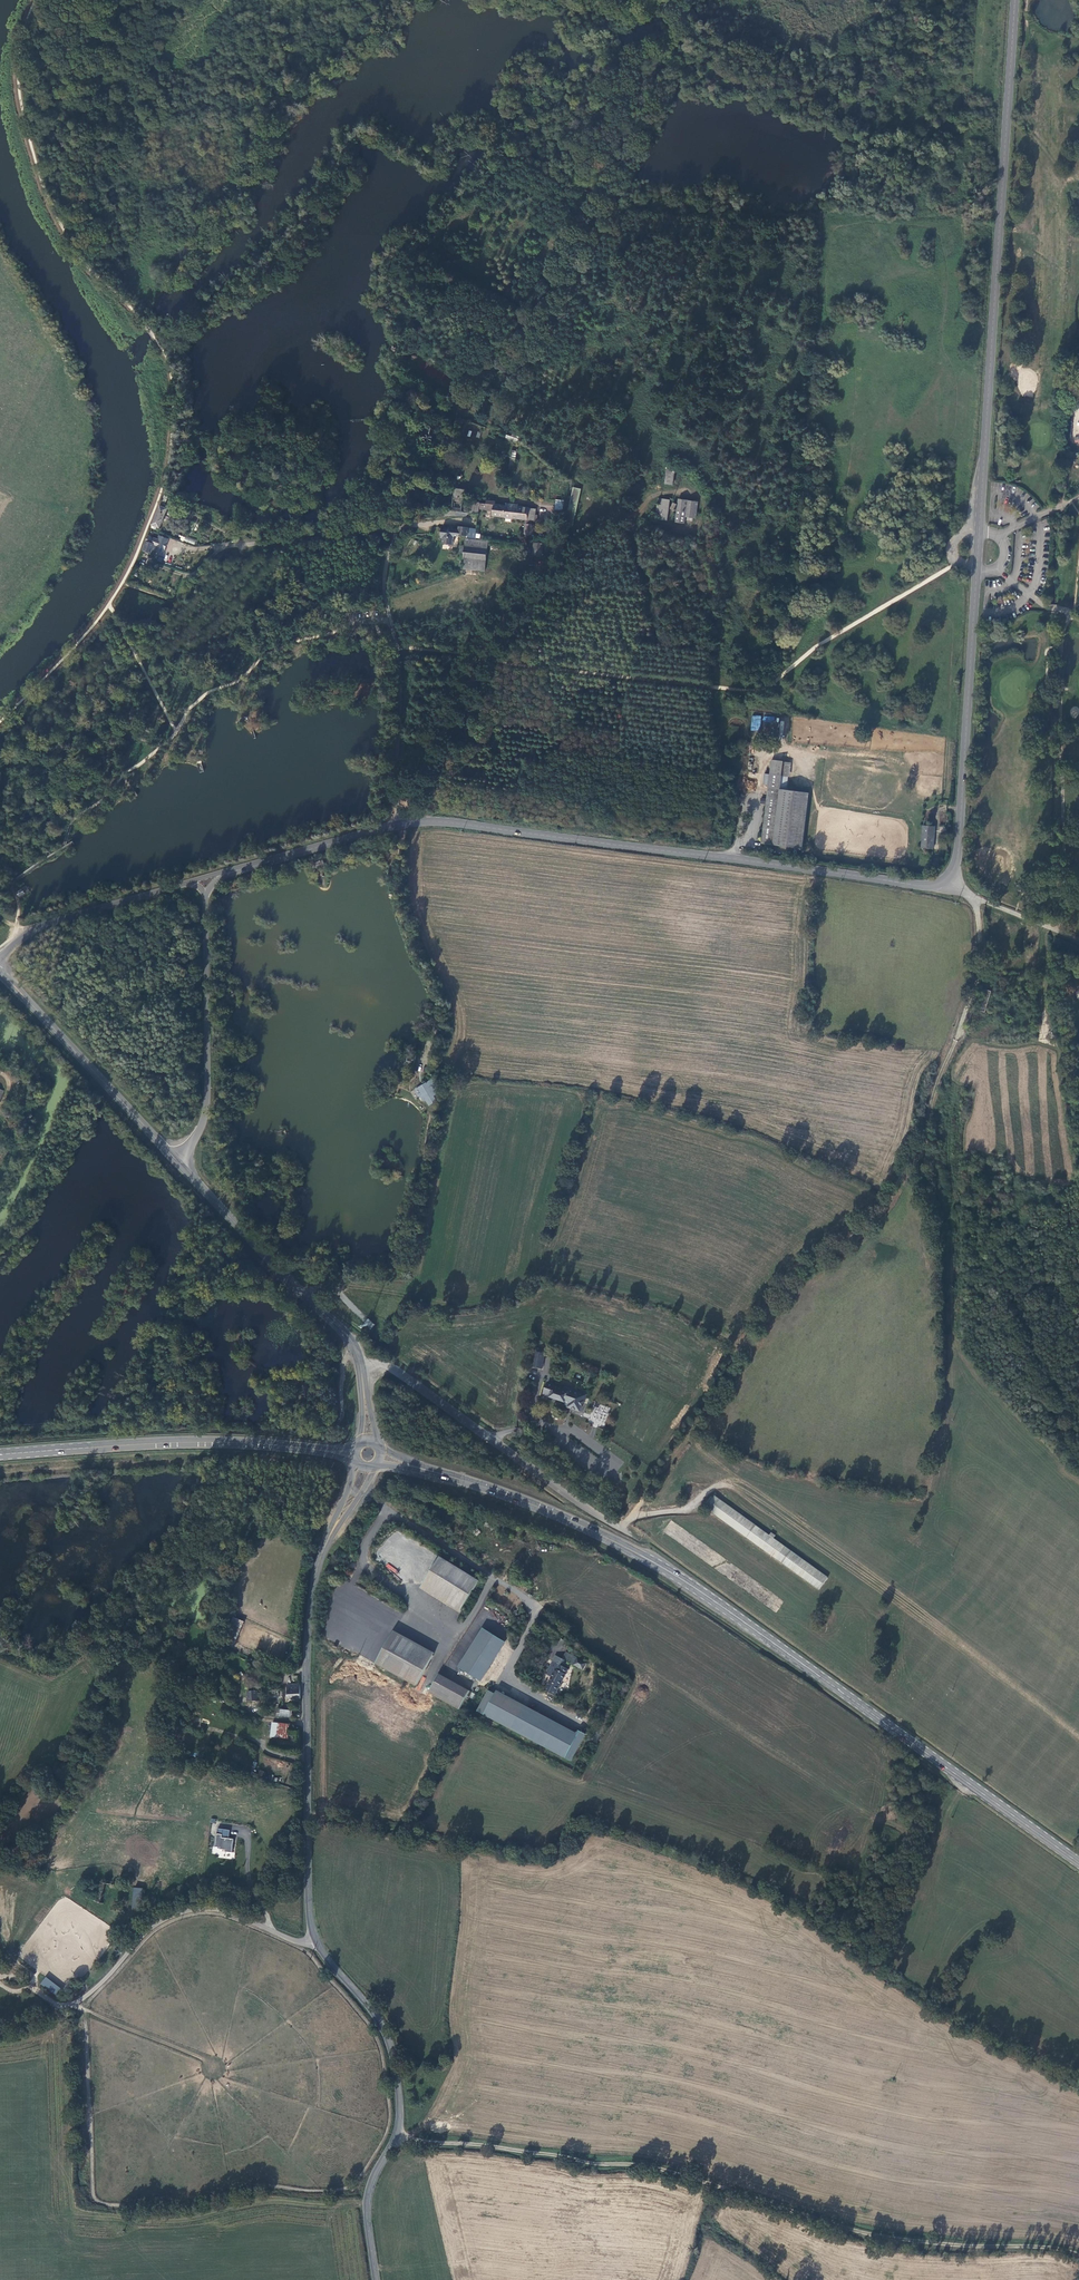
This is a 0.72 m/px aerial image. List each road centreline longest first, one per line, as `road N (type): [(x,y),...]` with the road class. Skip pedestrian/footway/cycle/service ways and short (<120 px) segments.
road 1 (secondary): [(977,568),(958,857),(946,879),(918,885),(454,823),(398,824)]
road 2 (track): [(621,1529),(798,1271),(881,1214),(924,1158),(933,1101),(980,976),(975,899),(946,879)]
road 3 (primary): [(445,1476),(568,1520),(671,1573),(1078,1864)]
road 4 (track): [(397,2134),(646,2166),(860,2232),(1078,2260)]
road 5 (secondary): [(1015,0),(979,531)]
road 6 (unclassified): [(400,793),(402,687),(385,602),(393,530),(221,547)]
road 7 (secondary): [(327,1540),(306,1660),(308,1906),(316,1942)]
road 8 (secondary): [(316,1942),(383,2026),(397,2074),(397,2134),(368,2199),(376,2279)]
road 9 (unclassified): [(400,793),(466,705),(537,576),(604,522)]
road 10 (unclassified): [(316,1942),(295,1942),(228,1910),(195,1908),(152,1926),(69,2003),(30,1987)]
road 11 (track): [(1058,930),(1066,613)]
road 12 (primary): [(0,1455),(187,1442),(311,1449)]
road 13 (unclassified): [(361,1366),(400,1373),(621,1529)]
road 14 (secondary): [(361,1366),(341,1327),(177,1160)]
road 15 (secondary): [(177,1160),(207,1111),(205,899)]
road 16 (secondary): [(177,1160),(0,972)]
road 17 (secondary): [(191,883),(46,925),(0,957)]
road 18 (track): [(604,522),(639,511),(657,490),(709,492),(706,529),(658,523)]
road 19 (secondary): [(398,824),(223,875)]
road 20 (unclassified): [(221,547),(188,578),(177,603),(124,583)]

